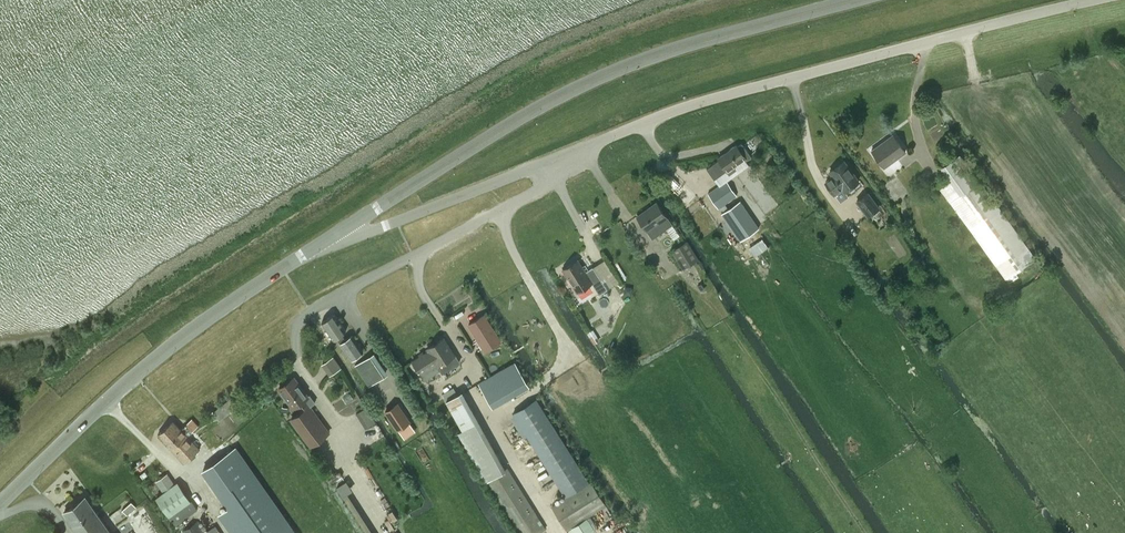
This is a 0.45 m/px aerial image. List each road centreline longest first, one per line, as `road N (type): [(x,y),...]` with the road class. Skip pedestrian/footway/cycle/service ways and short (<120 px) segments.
road 1 (secondary): [(318,246),(481,142),(599,79),(866,0)]
road 2 (unclassified): [(573,153),(682,108),(1099,0)]
road 3 (secondary): [(0,509),(137,376),(318,246)]
road 4 (residential): [(573,153),(551,180),(328,300),(303,319),(295,341)]
road 5 (unclassified): [(318,246),(573,153)]

